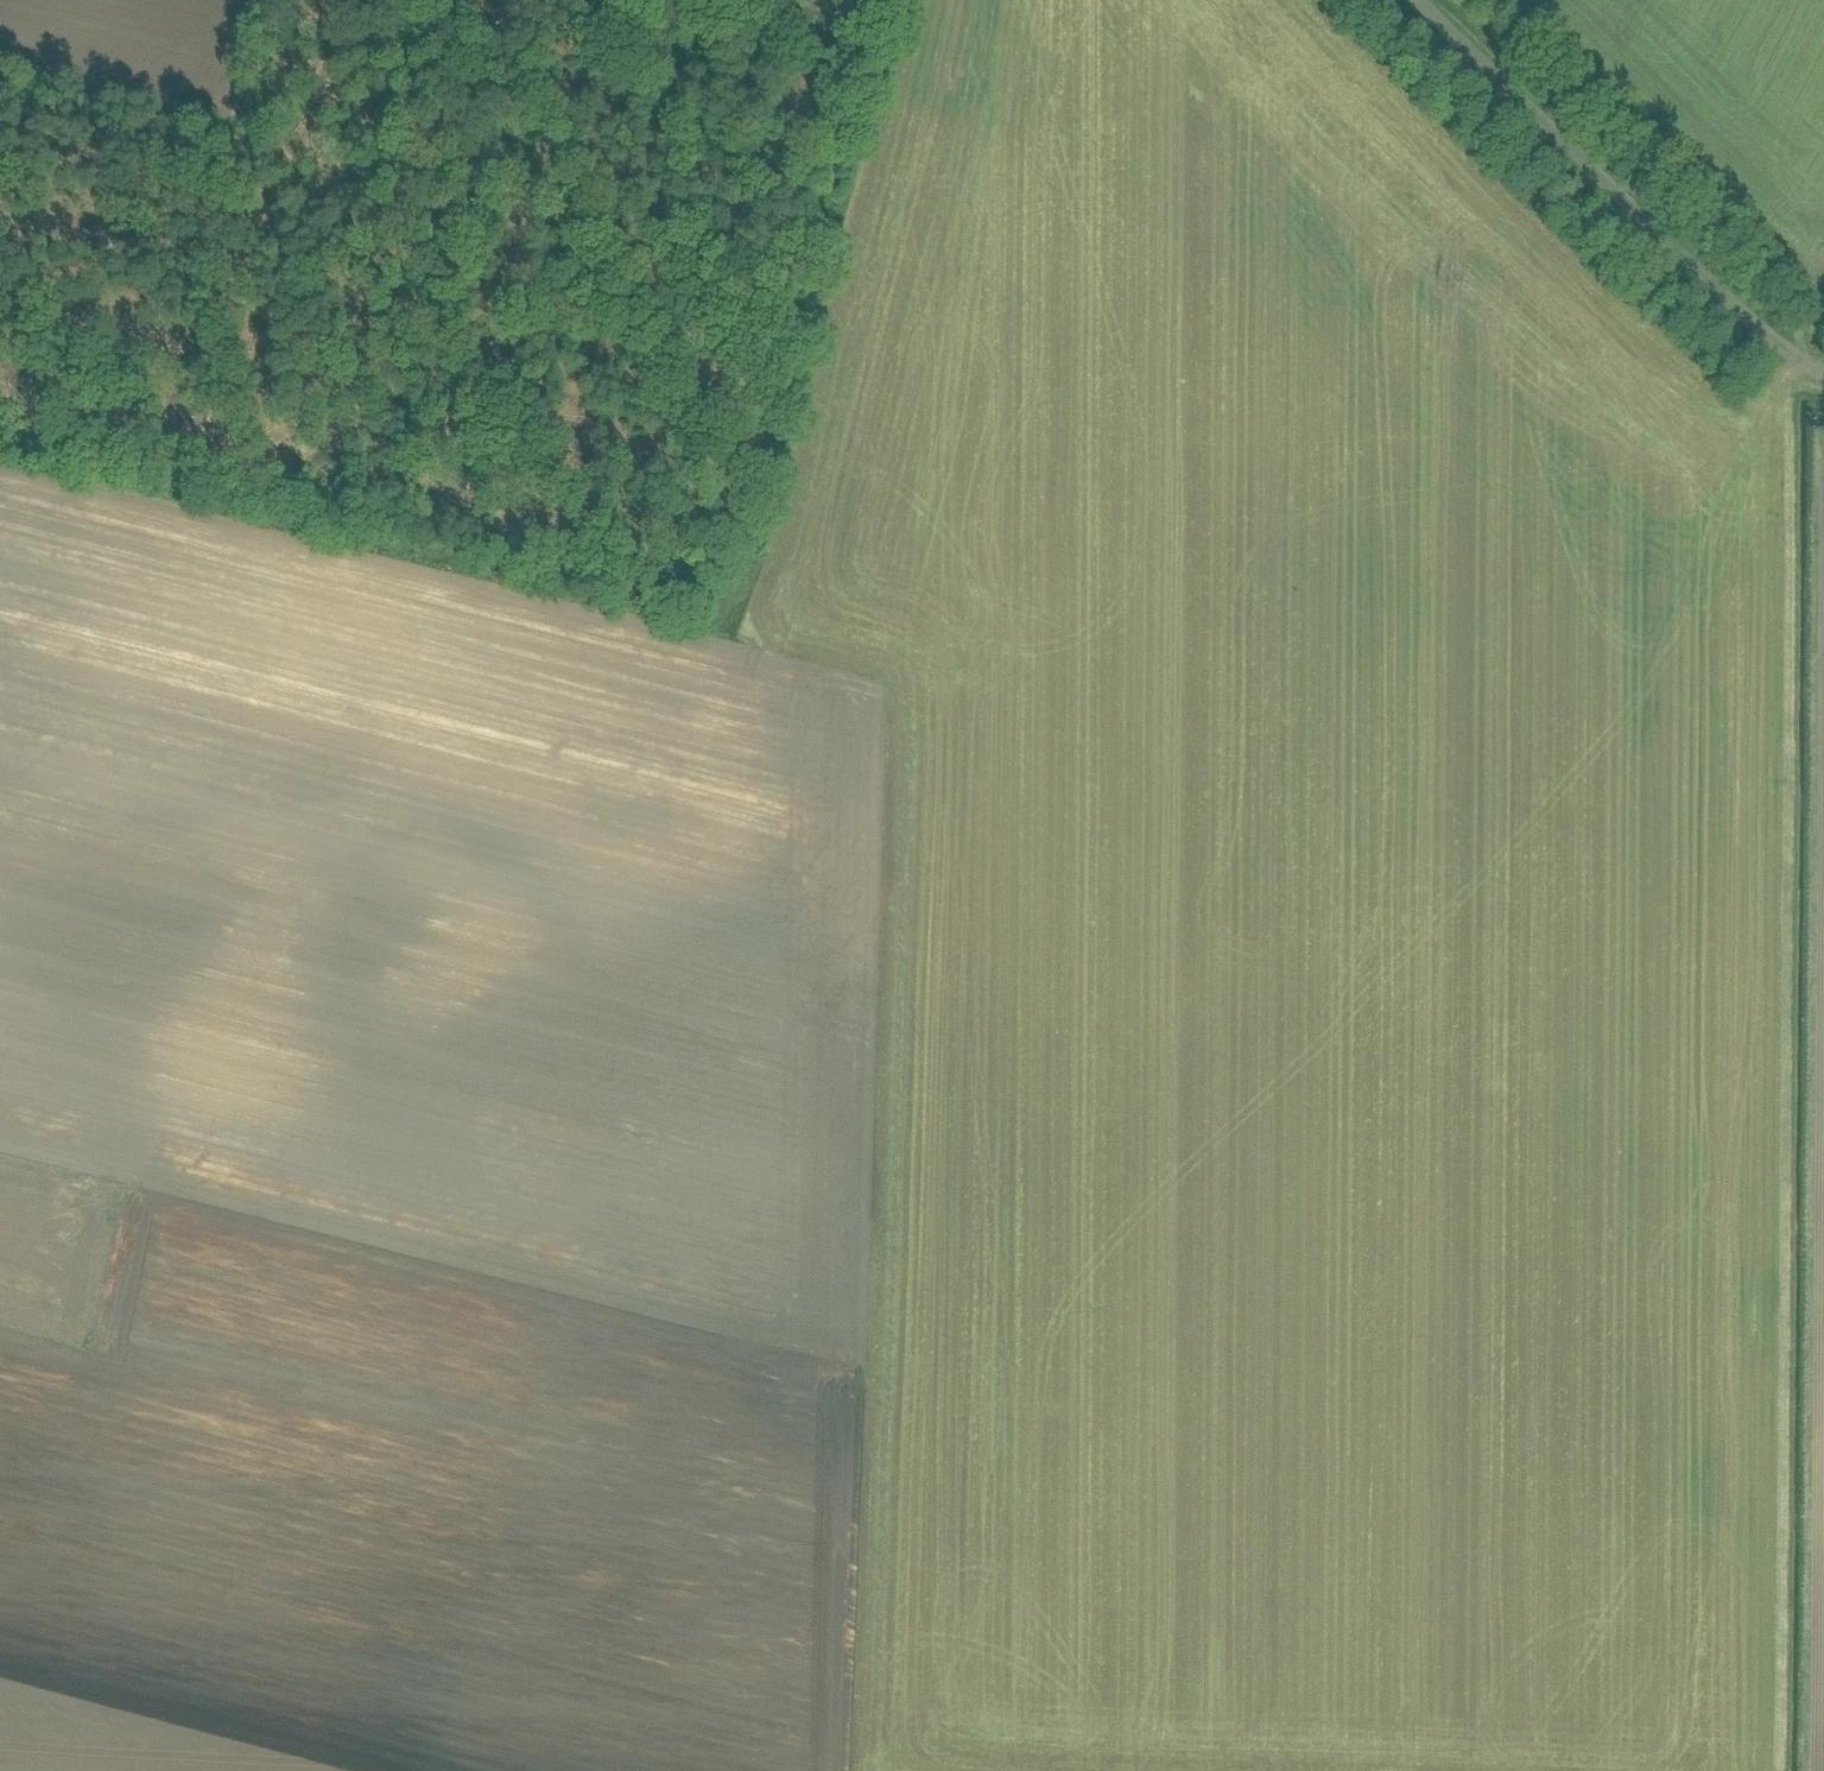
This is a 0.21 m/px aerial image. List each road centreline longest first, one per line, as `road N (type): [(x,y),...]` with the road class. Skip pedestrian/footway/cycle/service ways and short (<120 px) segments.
road 1 (unclassified): [(1823,376),(1760,332),(1420,0)]

